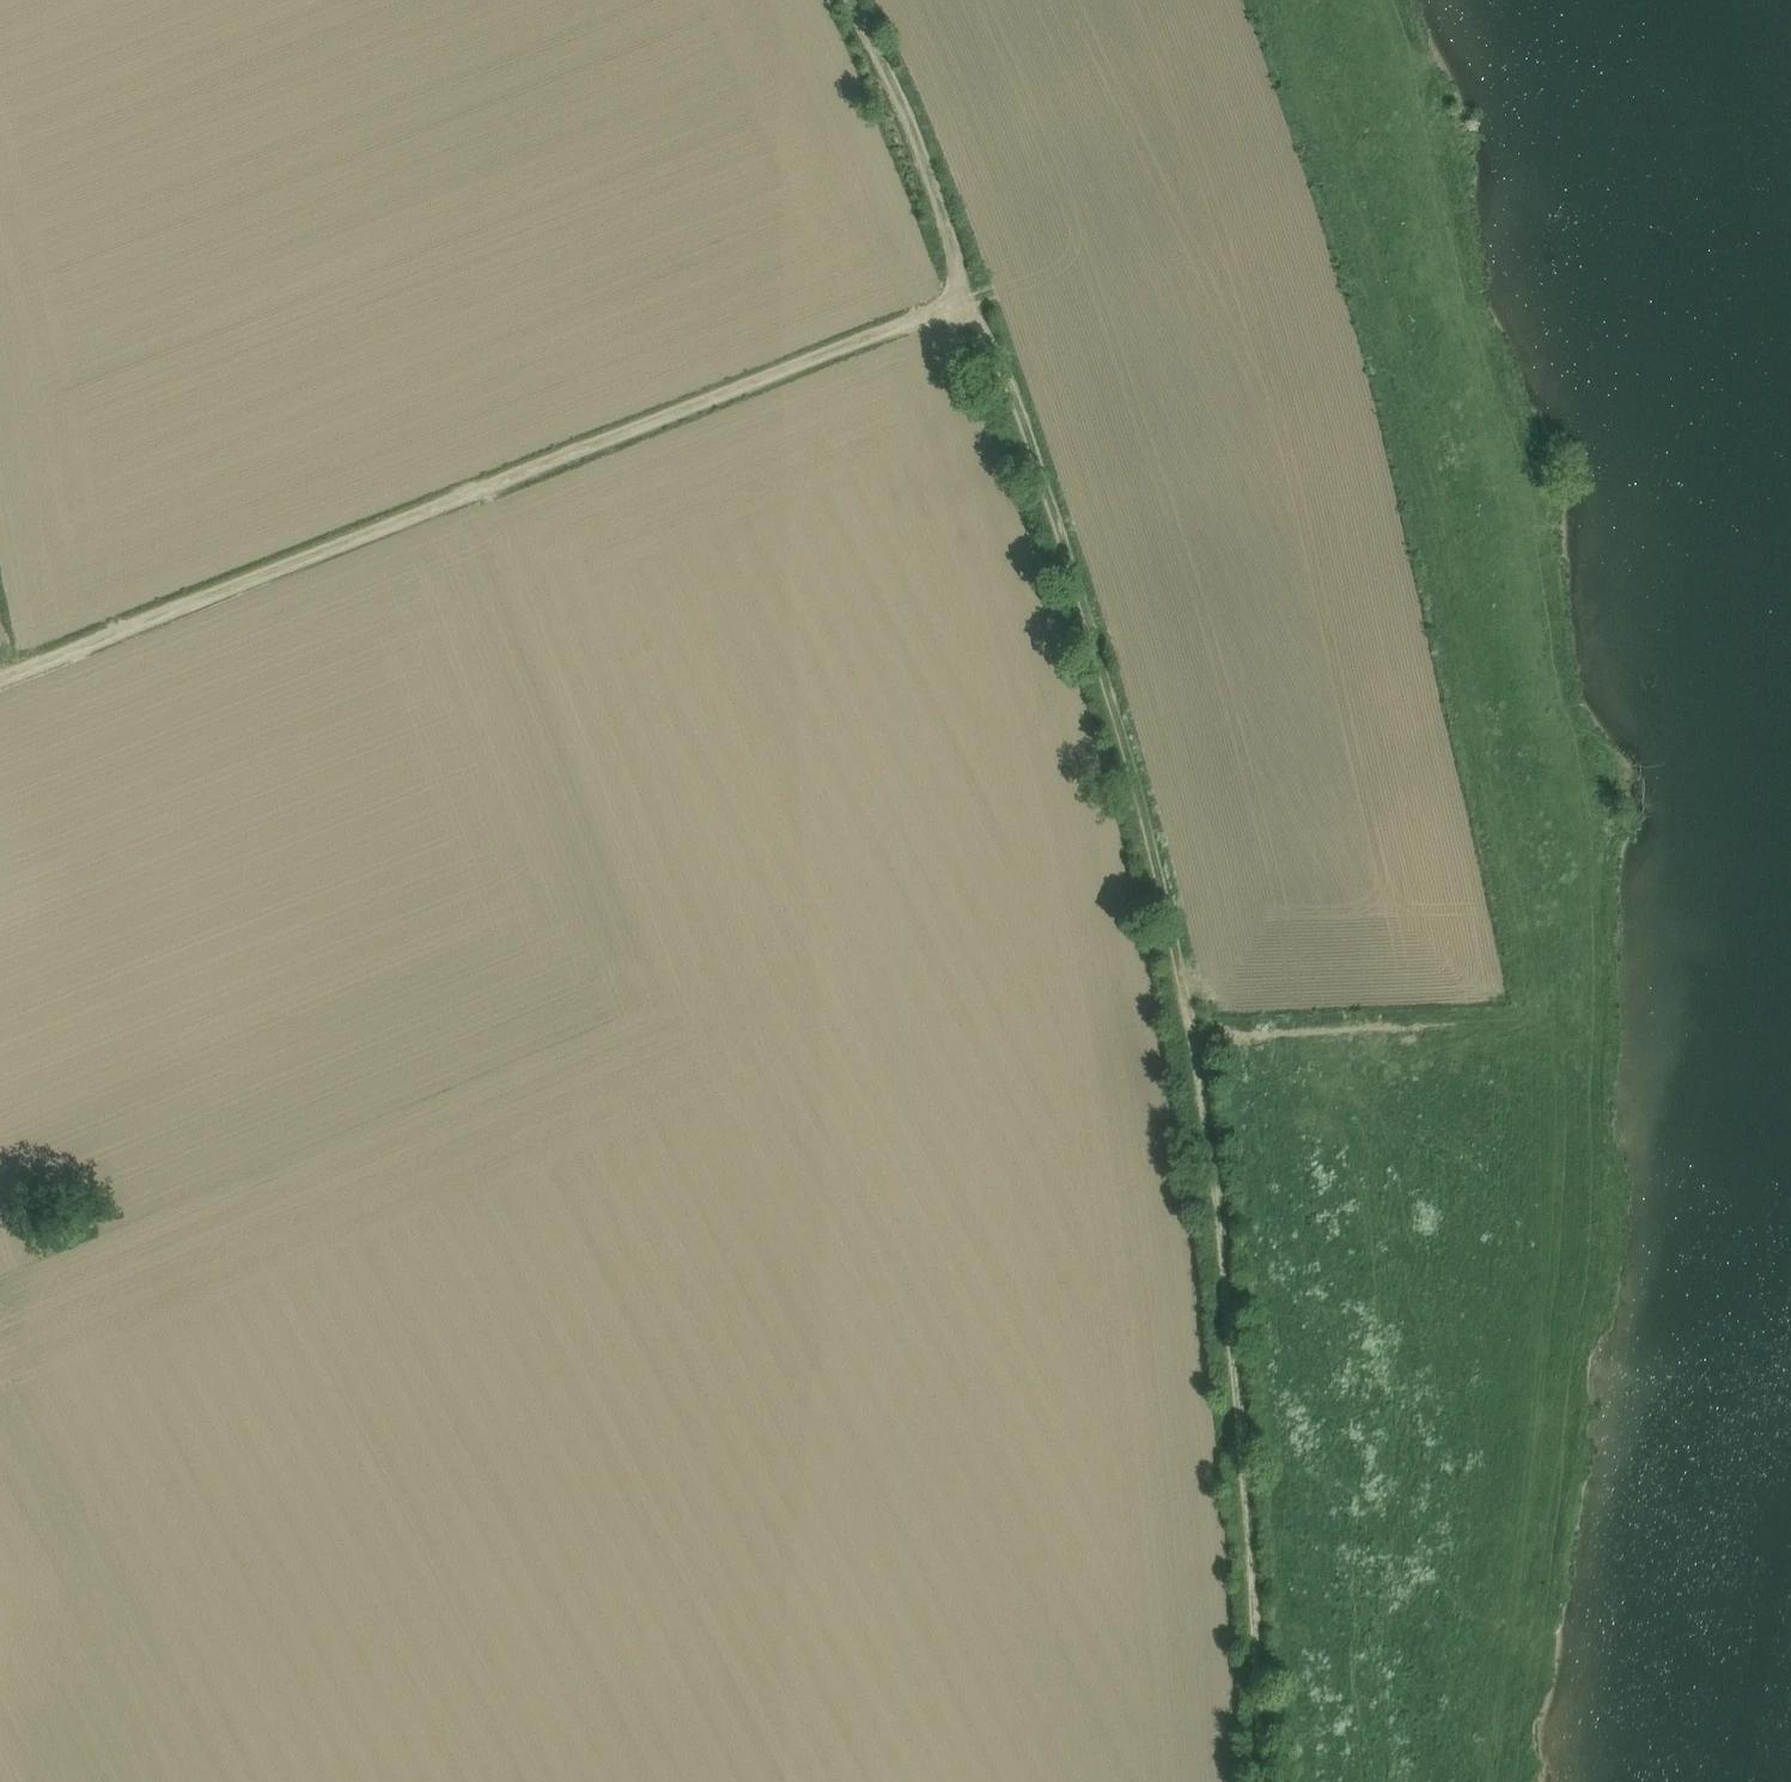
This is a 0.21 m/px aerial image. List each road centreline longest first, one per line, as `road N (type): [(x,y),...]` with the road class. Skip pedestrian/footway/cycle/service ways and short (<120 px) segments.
road 1 (track): [(1269,1781),(1243,1437),(1195,1037),(1142,808),(1090,630),(1018,406),(969,297)]
road 2 (track): [(0,676),(969,297)]
road 3 (track): [(969,297),(903,99),(852,0)]

